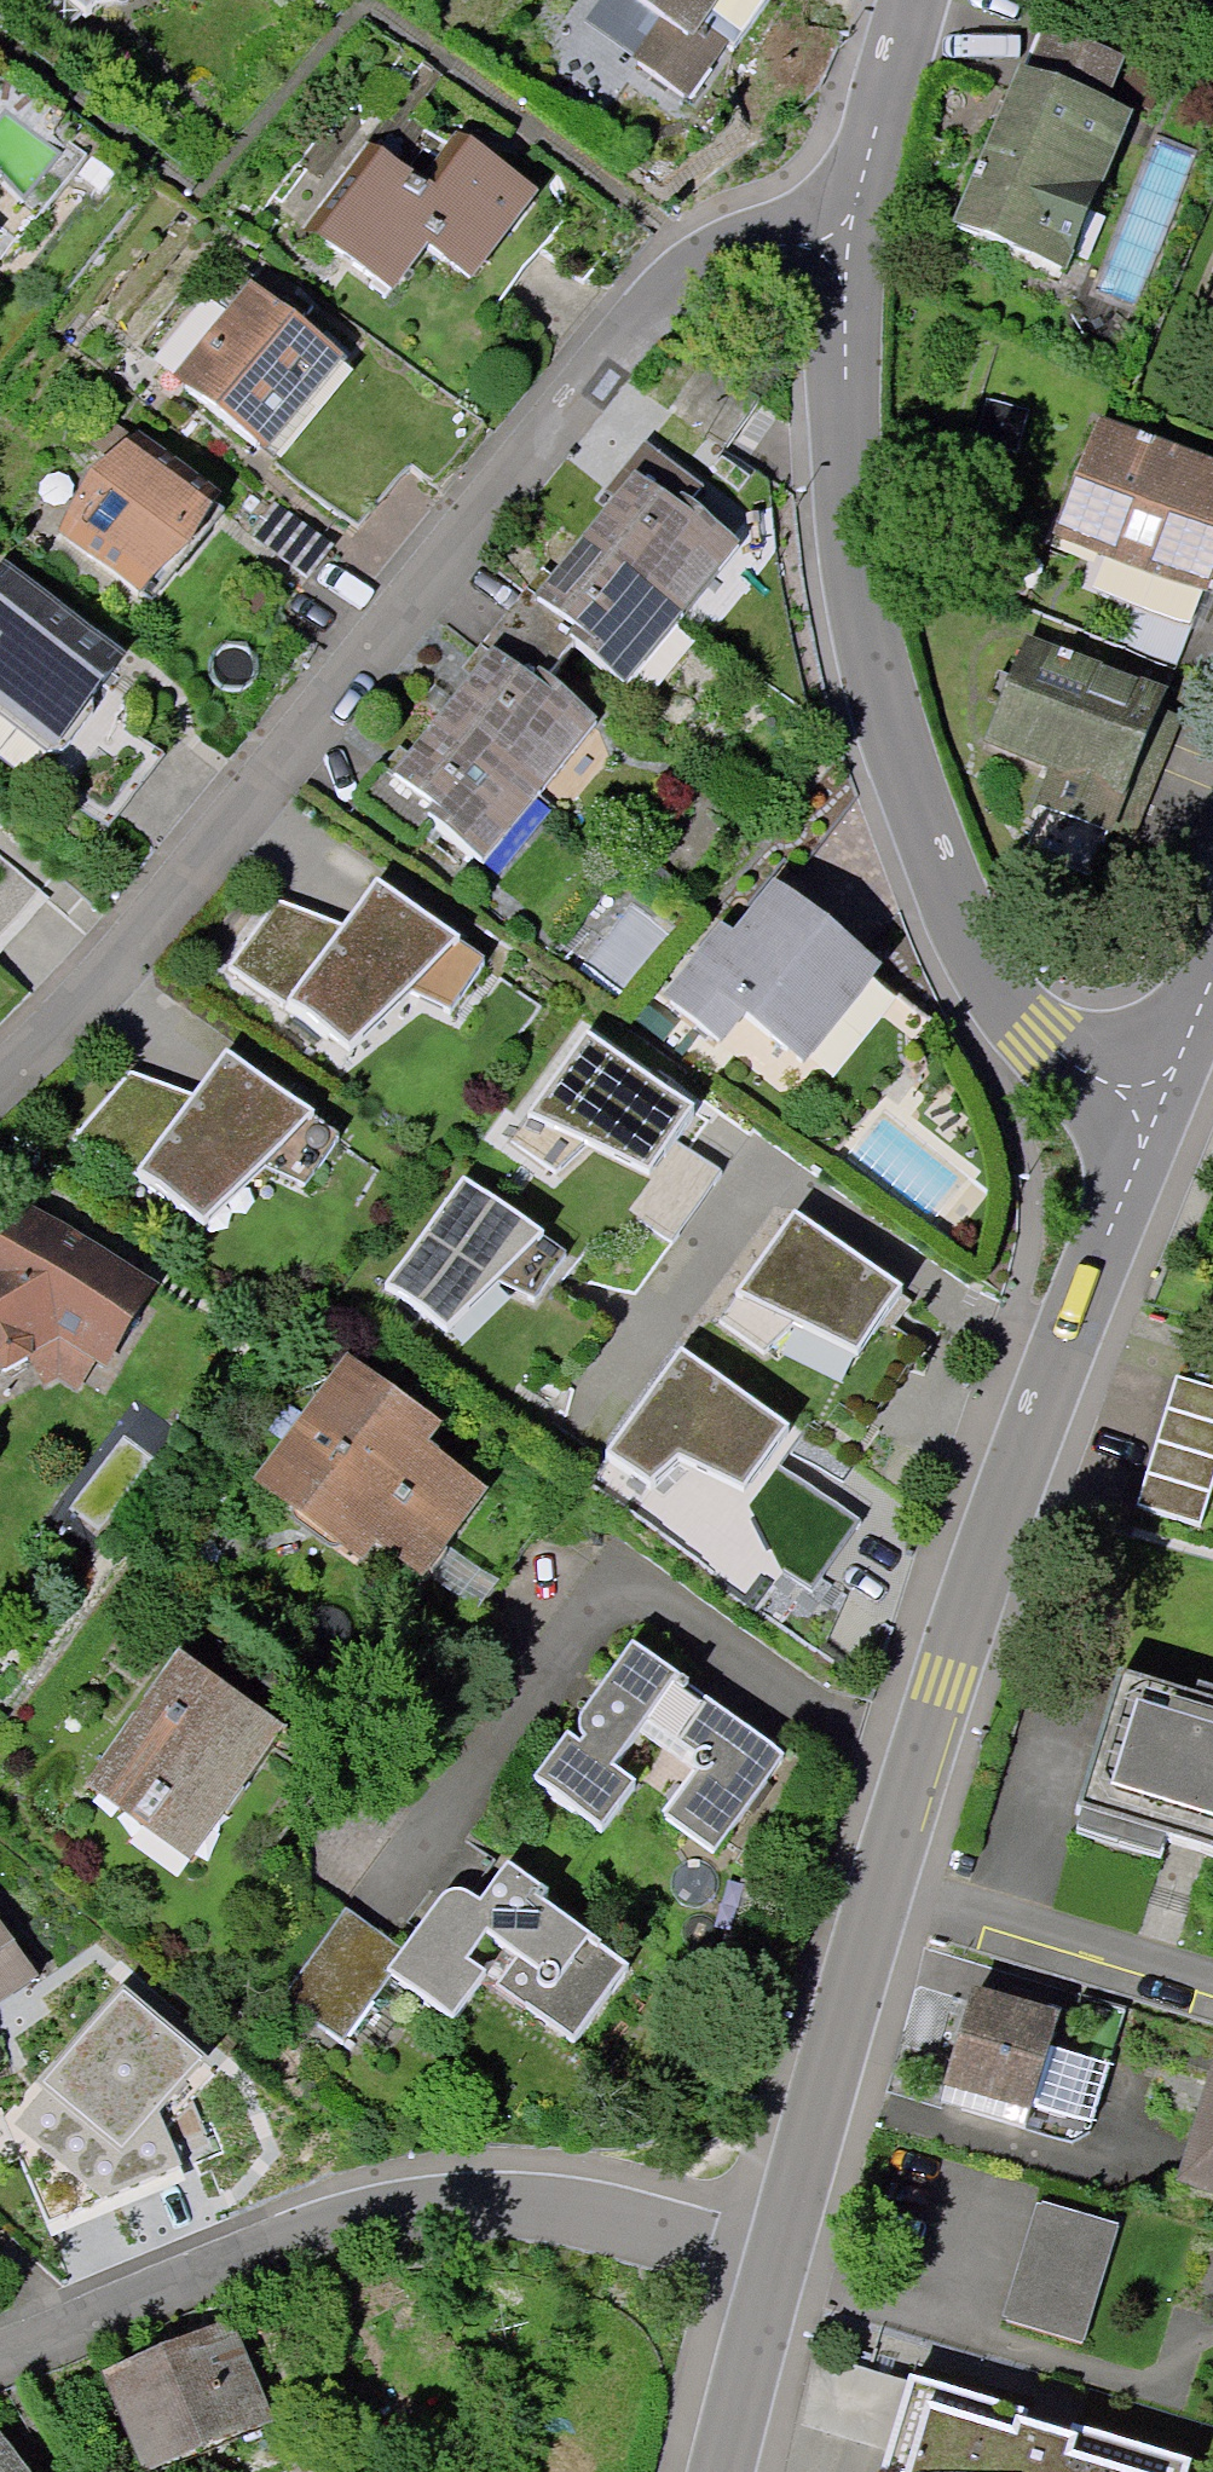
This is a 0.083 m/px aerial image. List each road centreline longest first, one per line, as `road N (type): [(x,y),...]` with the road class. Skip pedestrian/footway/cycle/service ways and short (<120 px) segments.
road 1 (residential): [(849,207),(693,244),(0,1097)]
road 2 (residential): [(776,2267),(925,1742),(1150,1102)]
road 3 (residential): [(1150,1102),(1036,1035),(968,929),(876,684),(850,482),(849,207)]
road 4 (residential): [(776,2267),(478,2212),(386,2215),(294,2239),(0,2355)]
road 5 (residential): [(849,207),(909,0)]
road 6 (residential): [(728,2471),(776,2267)]
road 7 (residential): [(1150,1102),(1212,961)]

